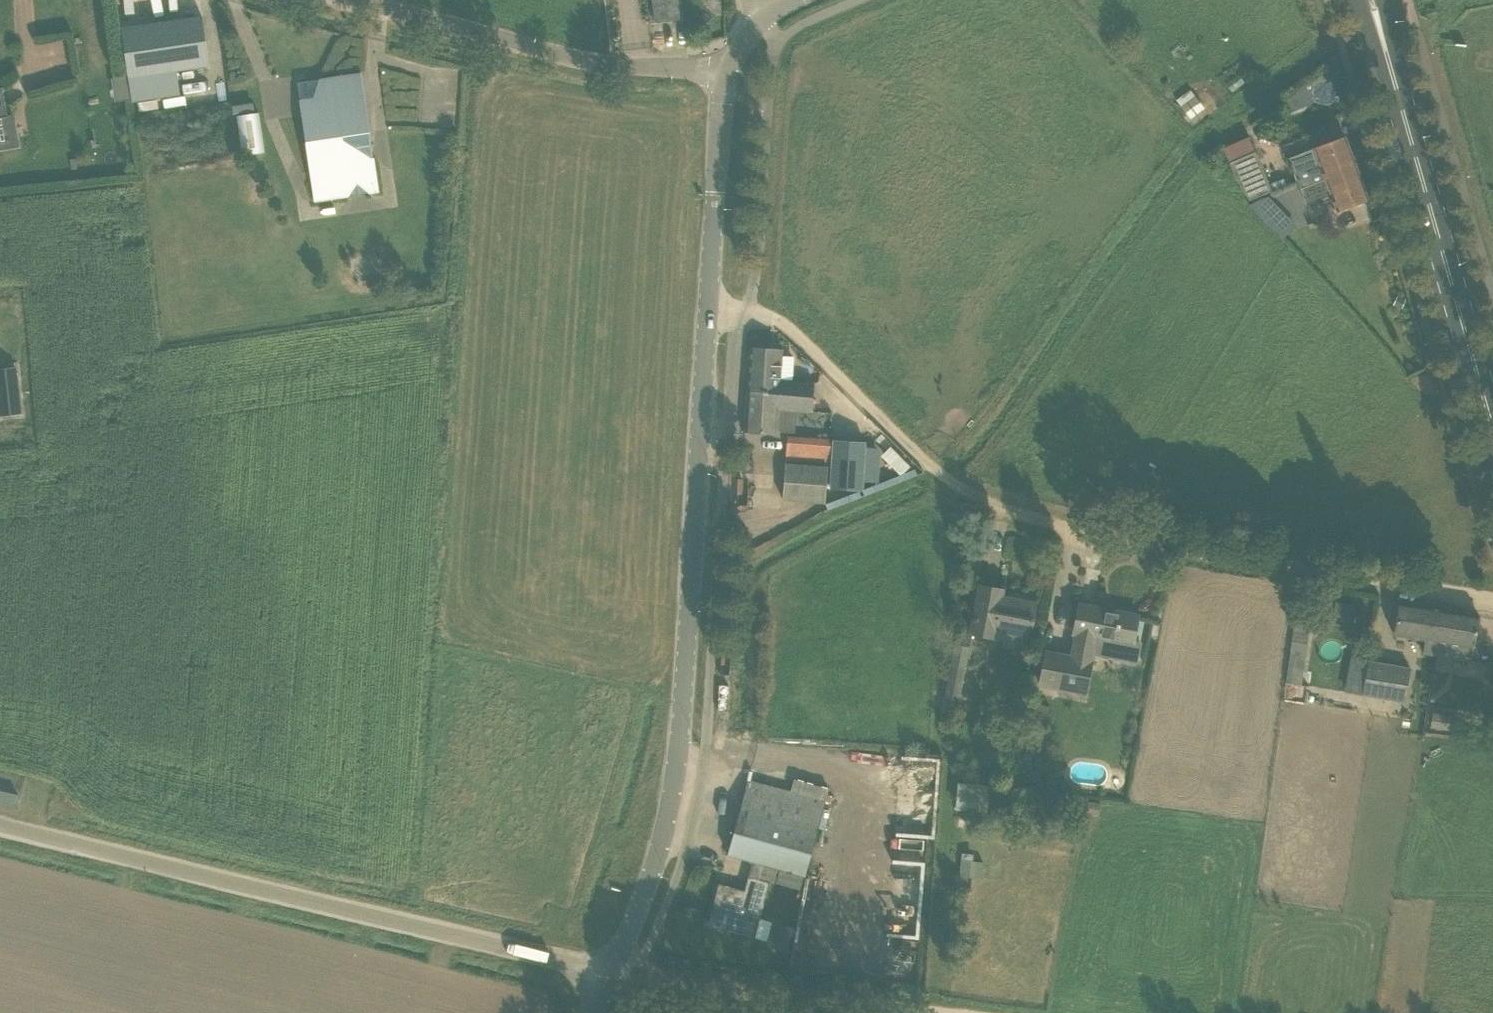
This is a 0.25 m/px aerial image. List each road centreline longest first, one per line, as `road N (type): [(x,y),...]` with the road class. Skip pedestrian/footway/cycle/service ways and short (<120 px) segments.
road 1 (unclassified): [(614,974),(653,873),(679,758),(728,77)]
road 2 (track): [(1492,603),(1016,515),(953,485),(782,323),(707,313)]
road 3 (unclassified): [(614,974),(0,825)]
road 4 (primary): [(1492,428),(1371,0)]
road 5 (residential): [(728,77),(580,60),(357,0)]
road 6 (track): [(904,1012),(632,976)]

